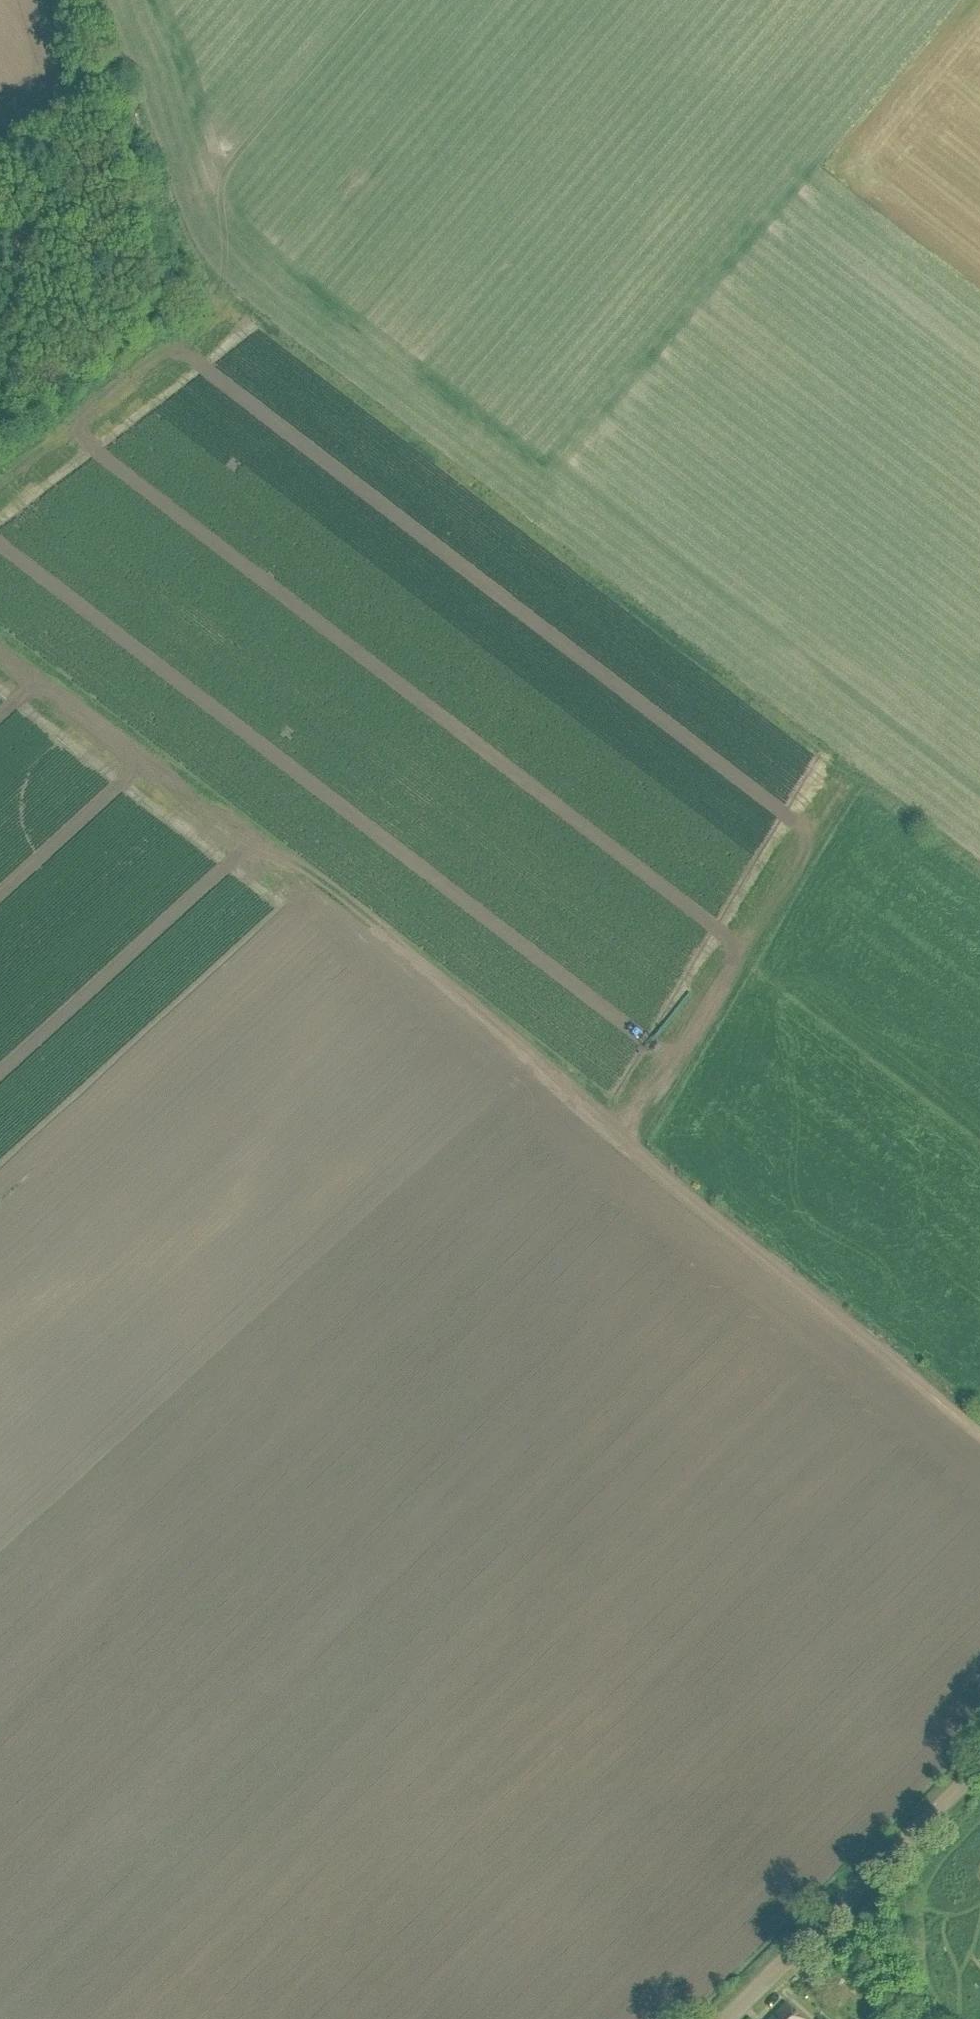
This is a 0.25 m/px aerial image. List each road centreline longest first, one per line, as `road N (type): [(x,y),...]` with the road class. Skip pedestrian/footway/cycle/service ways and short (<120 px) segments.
road 1 (track): [(539,1073),(979,1435)]
road 2 (unclassified): [(728,2018),(979,1769)]

